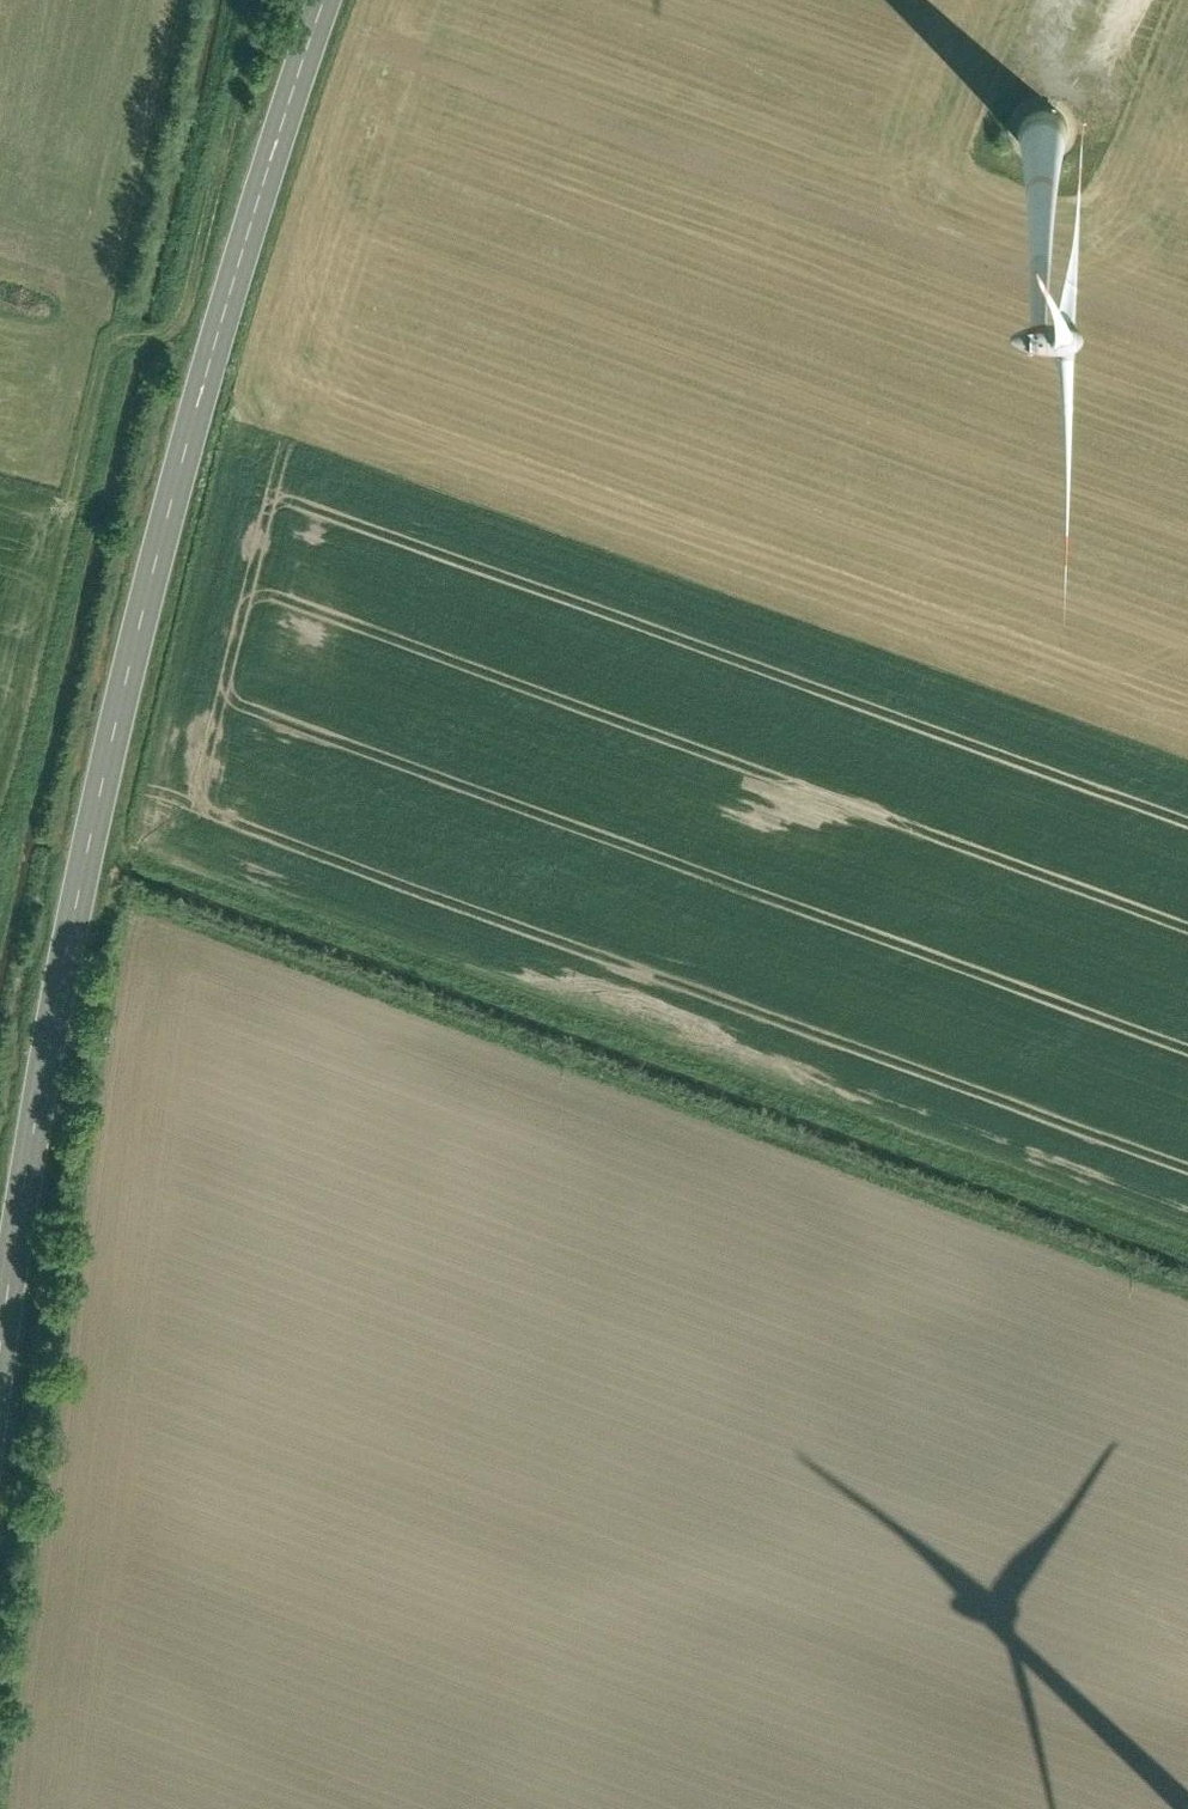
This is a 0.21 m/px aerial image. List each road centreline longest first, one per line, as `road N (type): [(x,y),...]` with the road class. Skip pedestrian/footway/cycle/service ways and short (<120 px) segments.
road 1 (secondary): [(323,0),(139,623),(76,908),(0,1352)]

